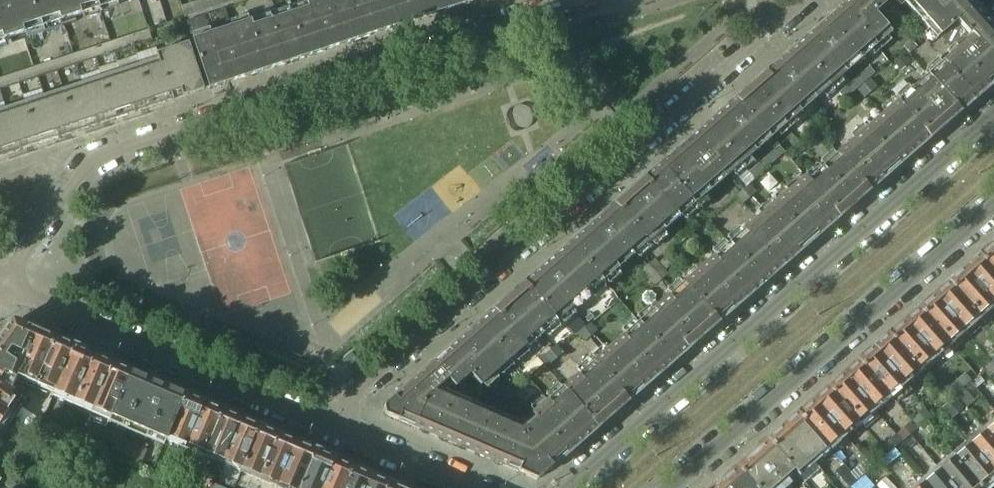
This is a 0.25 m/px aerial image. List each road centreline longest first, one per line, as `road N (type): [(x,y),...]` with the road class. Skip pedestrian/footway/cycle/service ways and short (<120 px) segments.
road 1 (residential): [(585,0),(113,158),(73,186),(3,288)]
road 2 (residential): [(330,423),(357,390),(808,0)]
road 3 (residential): [(993,115),(566,487)]
road 4 (residential): [(670,487),(993,206)]
road 5 (residential): [(330,423),(3,288)]
road 6 (residential): [(470,487),(330,423)]

